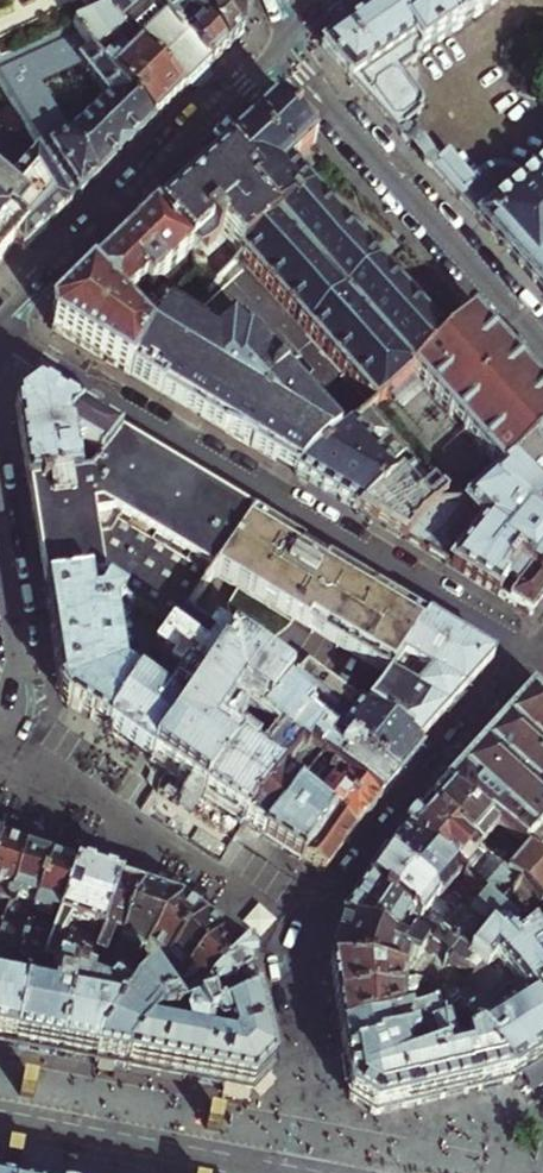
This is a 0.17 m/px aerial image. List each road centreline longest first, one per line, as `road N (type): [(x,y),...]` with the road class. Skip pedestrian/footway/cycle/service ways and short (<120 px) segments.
road 1 (residential): [(530,653),(0,332)]
road 2 (residential): [(313,1172),(322,1096),(298,939),(530,653)]
road 3 (residential): [(286,43),(0,324)]
road 4 (residential): [(286,43),(303,74),(542,345)]
road 5 (residential): [(0,1117),(282,1172)]
road 6 (residential): [(0,544),(14,676),(0,732)]

